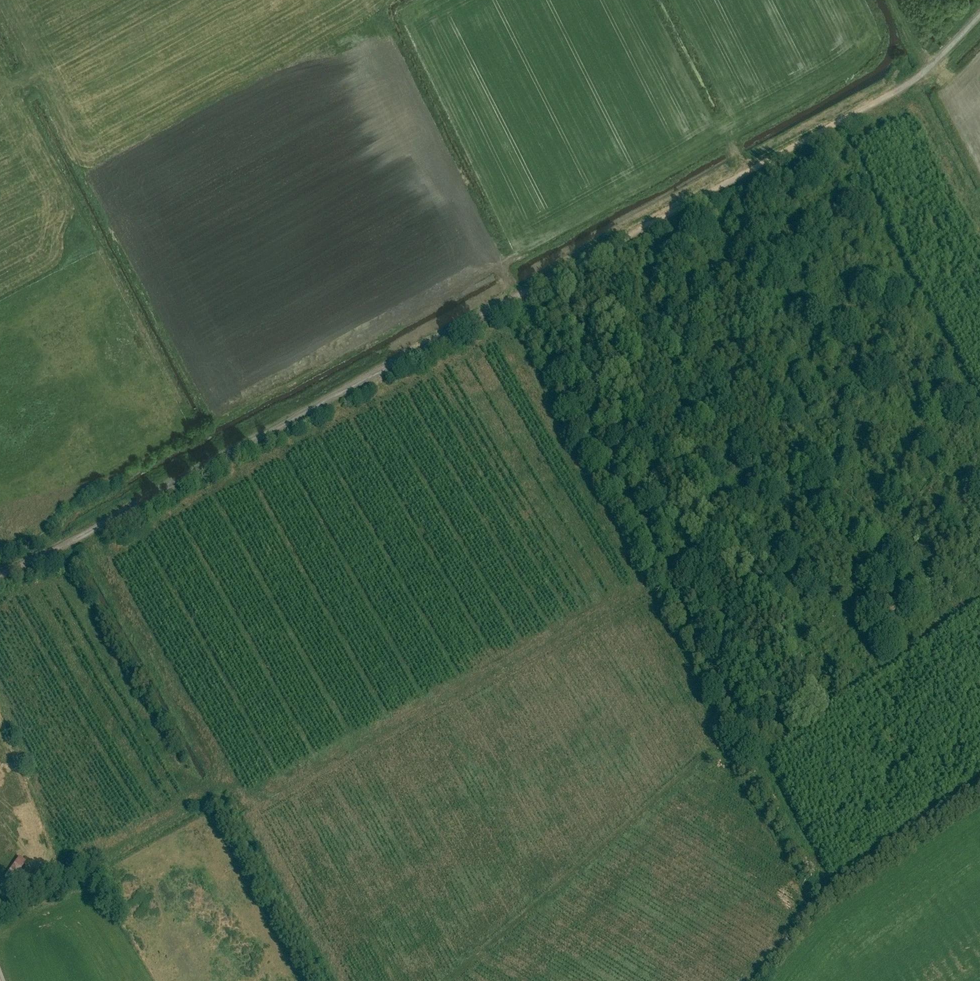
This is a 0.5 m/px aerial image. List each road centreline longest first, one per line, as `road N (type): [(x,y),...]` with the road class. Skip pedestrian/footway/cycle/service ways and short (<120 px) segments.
road 1 (track): [(979,15),(903,87),(0,572)]

